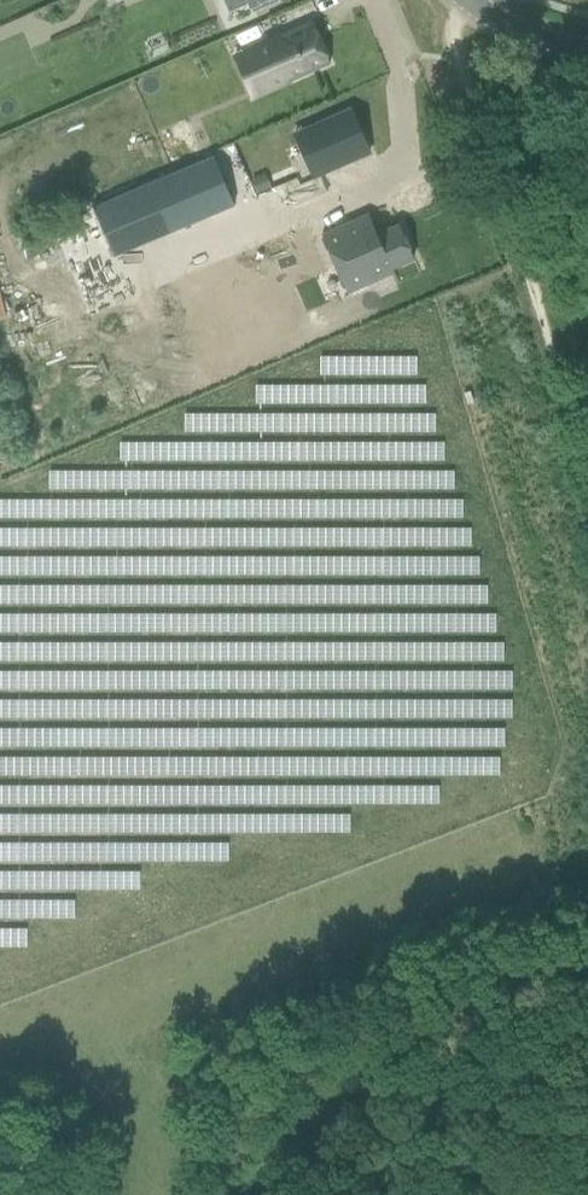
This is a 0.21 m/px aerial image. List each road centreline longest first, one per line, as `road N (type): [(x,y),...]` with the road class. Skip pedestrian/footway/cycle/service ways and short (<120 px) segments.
road 1 (track): [(476,3),(463,28),(463,63),(475,121),(587,464)]
road 2 (residential): [(408,149),(403,70),(373,0)]
road 3 (unclassified): [(587,39),(527,29),(473,0)]

